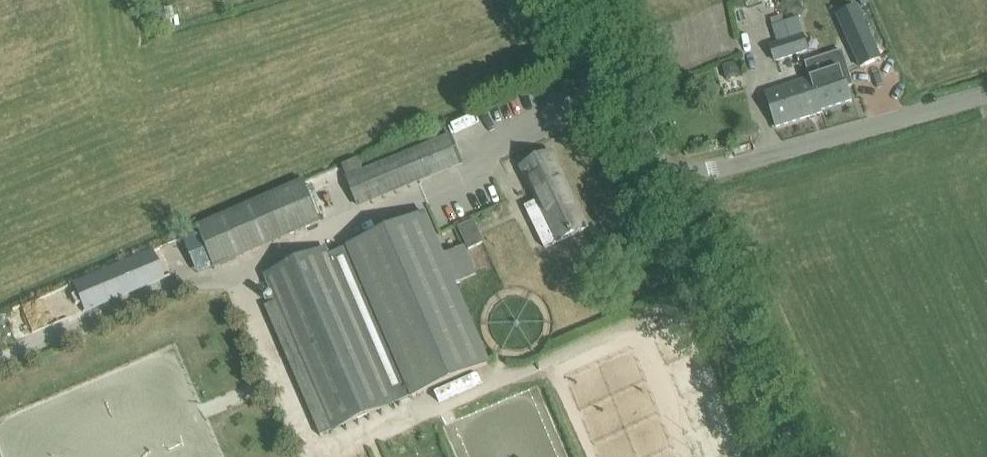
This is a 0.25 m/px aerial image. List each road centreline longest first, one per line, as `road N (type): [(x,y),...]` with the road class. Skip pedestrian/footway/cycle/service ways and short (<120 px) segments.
road 1 (unclassified): [(665,179),(986,95)]
road 2 (tertiary): [(797,456),(665,179)]
road 3 (tertiary): [(665,179),(576,0)]

